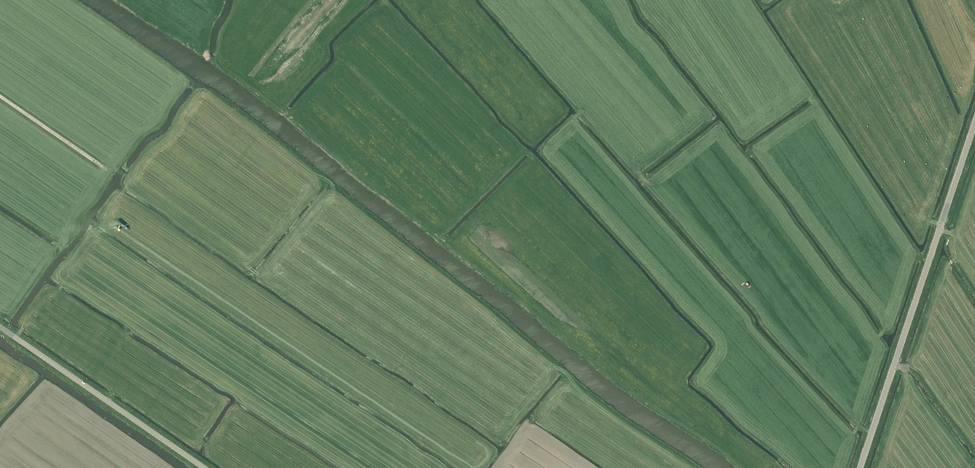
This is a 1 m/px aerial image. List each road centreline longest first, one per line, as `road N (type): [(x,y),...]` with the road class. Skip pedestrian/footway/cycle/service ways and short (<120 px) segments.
road 1 (secondary): [(861,467),(974,129)]
road 2 (secondary): [(204,467),(0,327)]
road 3 (track): [(0,97),(130,180)]

